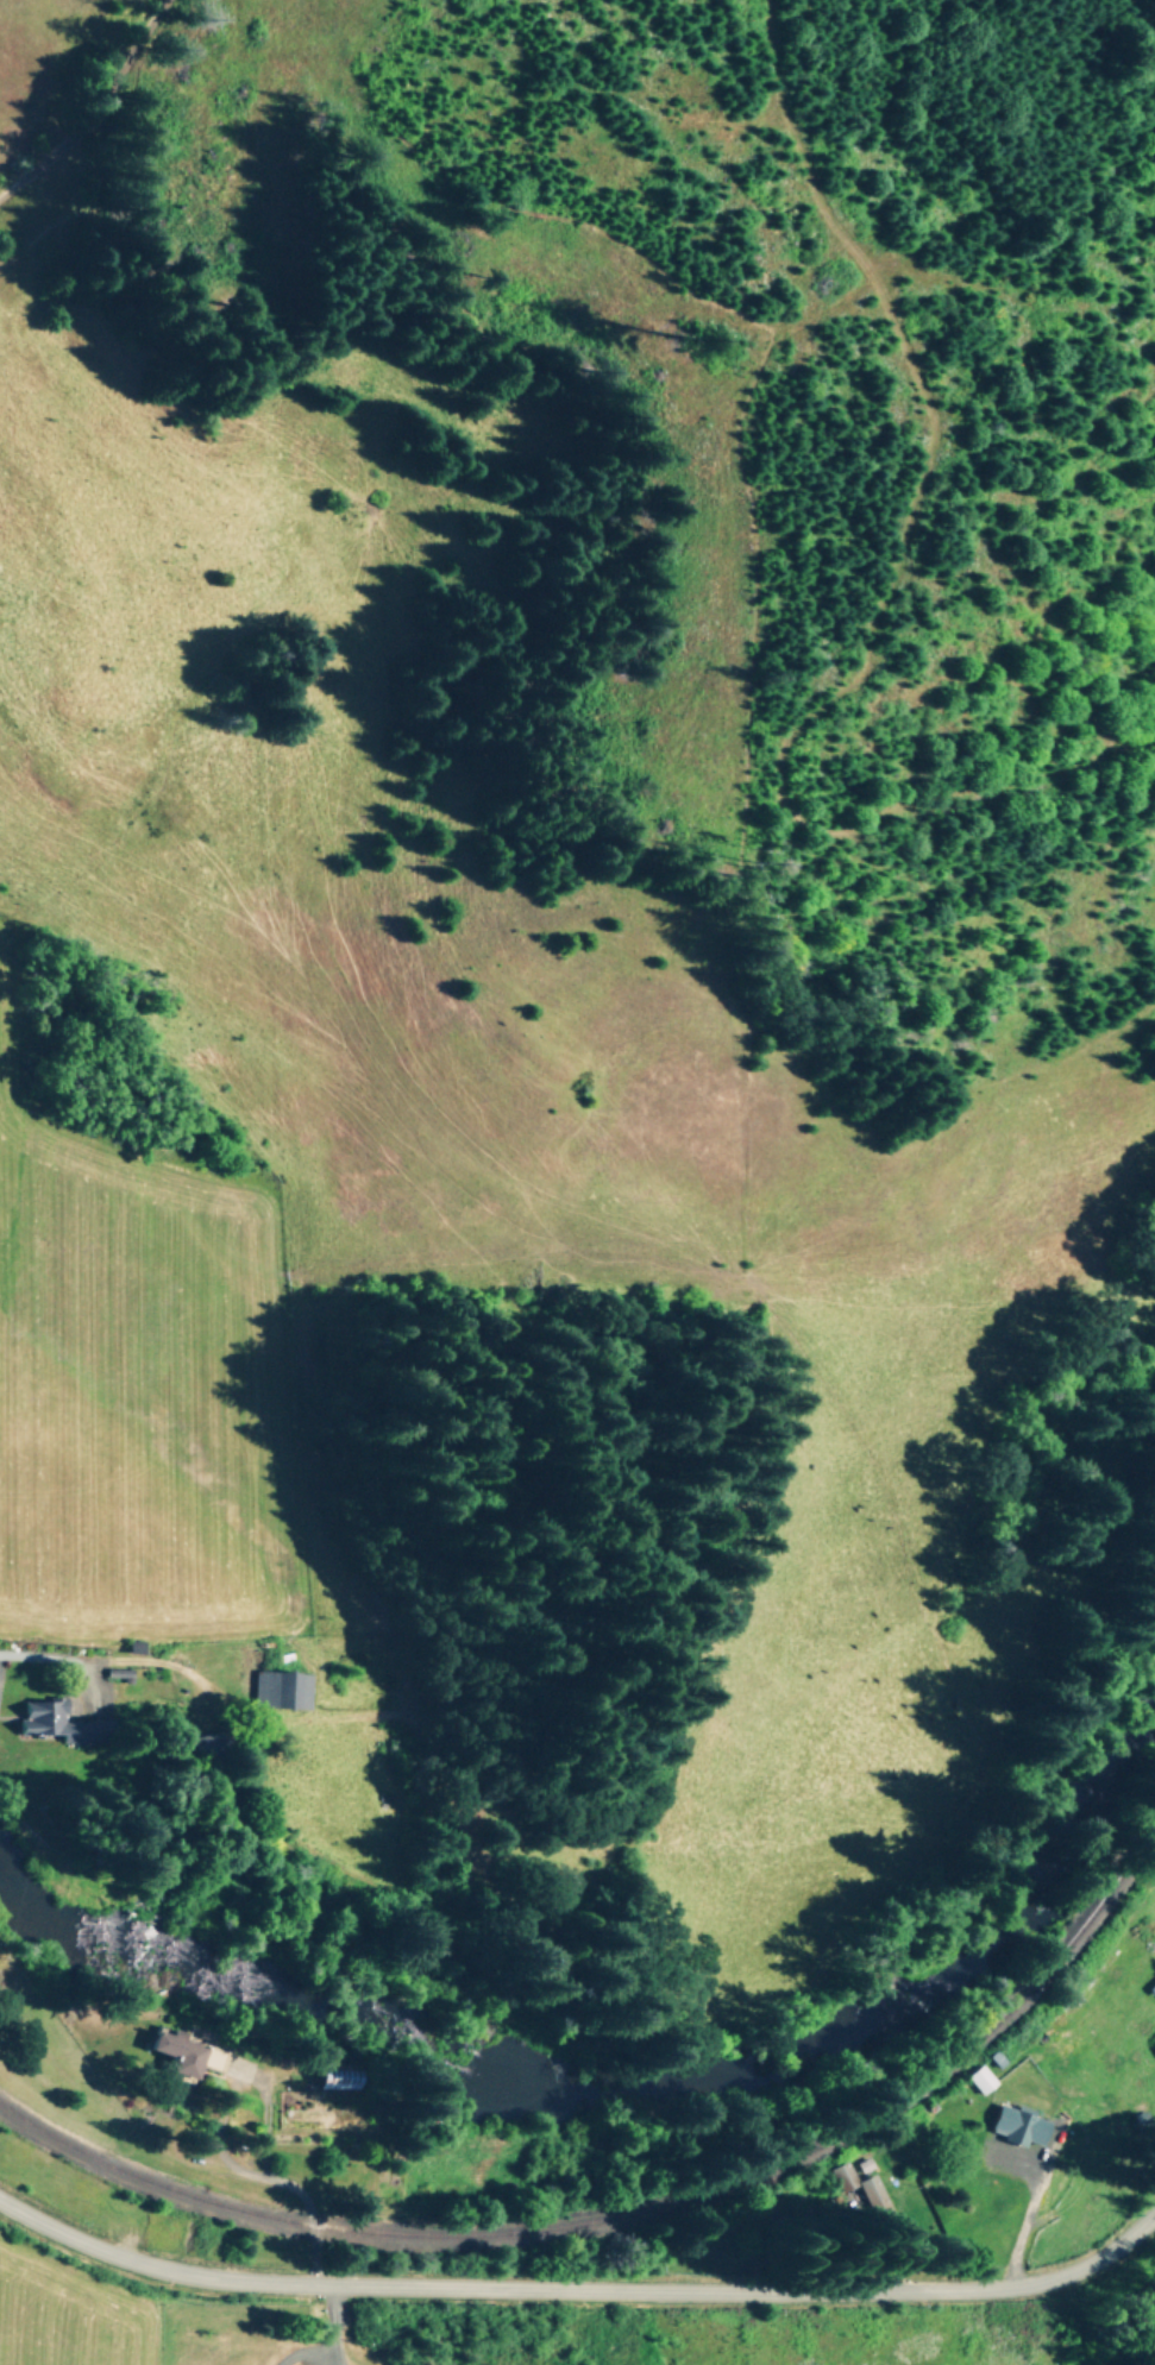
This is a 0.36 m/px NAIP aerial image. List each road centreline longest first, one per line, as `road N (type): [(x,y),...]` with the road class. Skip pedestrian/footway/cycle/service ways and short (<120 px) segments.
road 1 (residential): [(1154,2207),(1104,2256),(1057,2276),(842,2292),(162,2282),(59,2247),(0,2213)]

